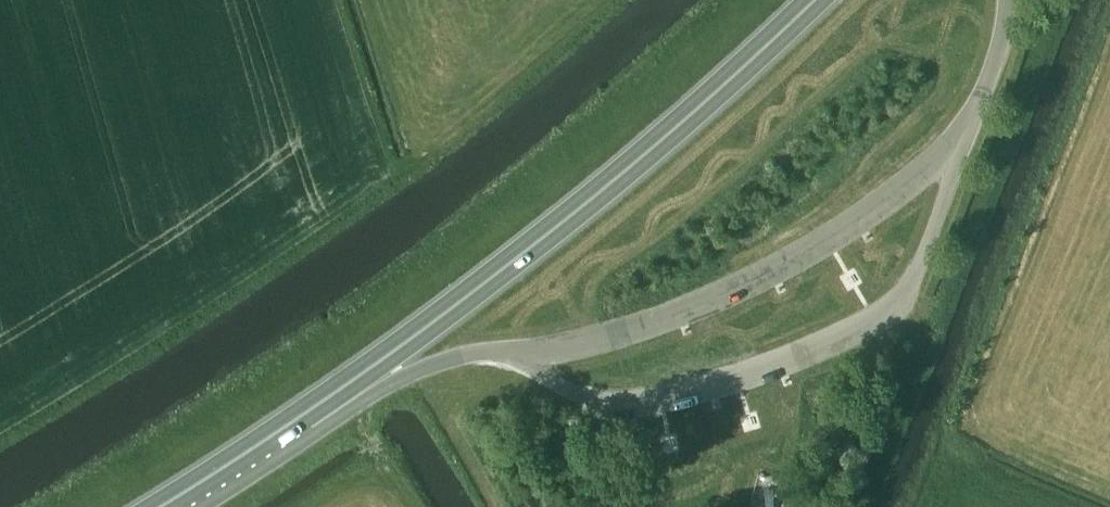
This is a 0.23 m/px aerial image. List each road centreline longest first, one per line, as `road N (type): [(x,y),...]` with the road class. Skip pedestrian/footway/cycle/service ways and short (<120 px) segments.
road 1 (trunk): [(346,389),(527,260),(813,0)]
road 2 (trunk): [(157,506),(346,389)]
road 3 (trunk): [(346,389),(471,354),(517,352)]
road 4 (trunk): [(962,134),(986,84),(1006,0)]

